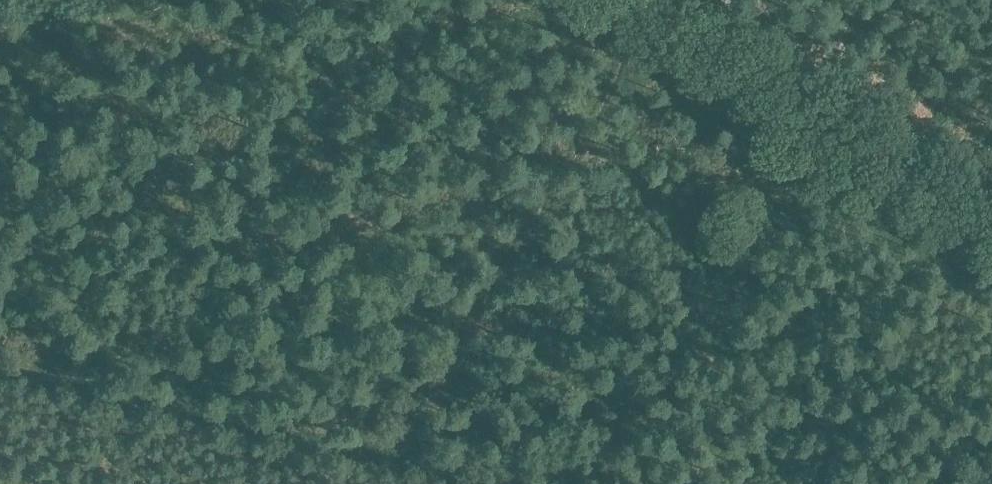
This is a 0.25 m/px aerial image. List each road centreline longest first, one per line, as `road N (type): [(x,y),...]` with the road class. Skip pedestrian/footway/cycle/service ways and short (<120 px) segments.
road 1 (track): [(991,209),(634,0)]

